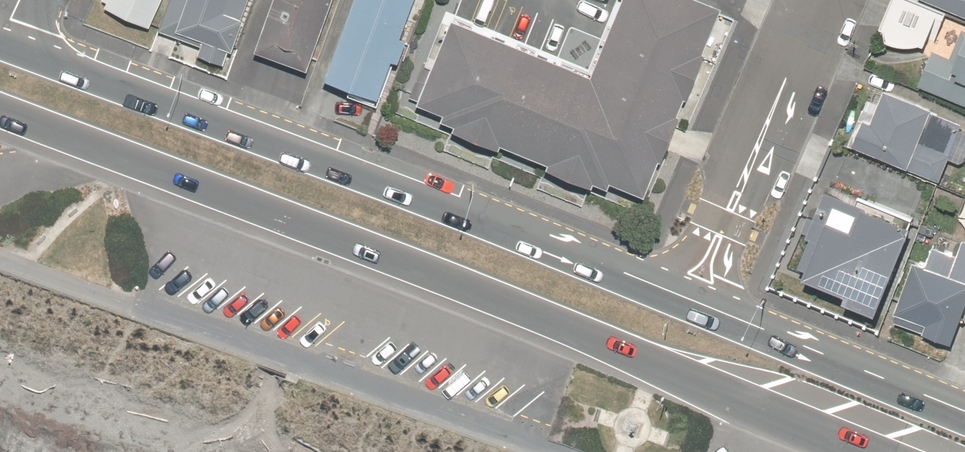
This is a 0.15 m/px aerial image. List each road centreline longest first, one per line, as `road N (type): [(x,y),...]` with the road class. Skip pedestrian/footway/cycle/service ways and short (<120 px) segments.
road 1 (primary): [(857,451),(635,353),(0,109)]
road 2 (primary): [(13,45),(687,300)]
road 3 (residential): [(815,0),(687,300)]
road 4 (primary): [(687,300),(964,412)]

